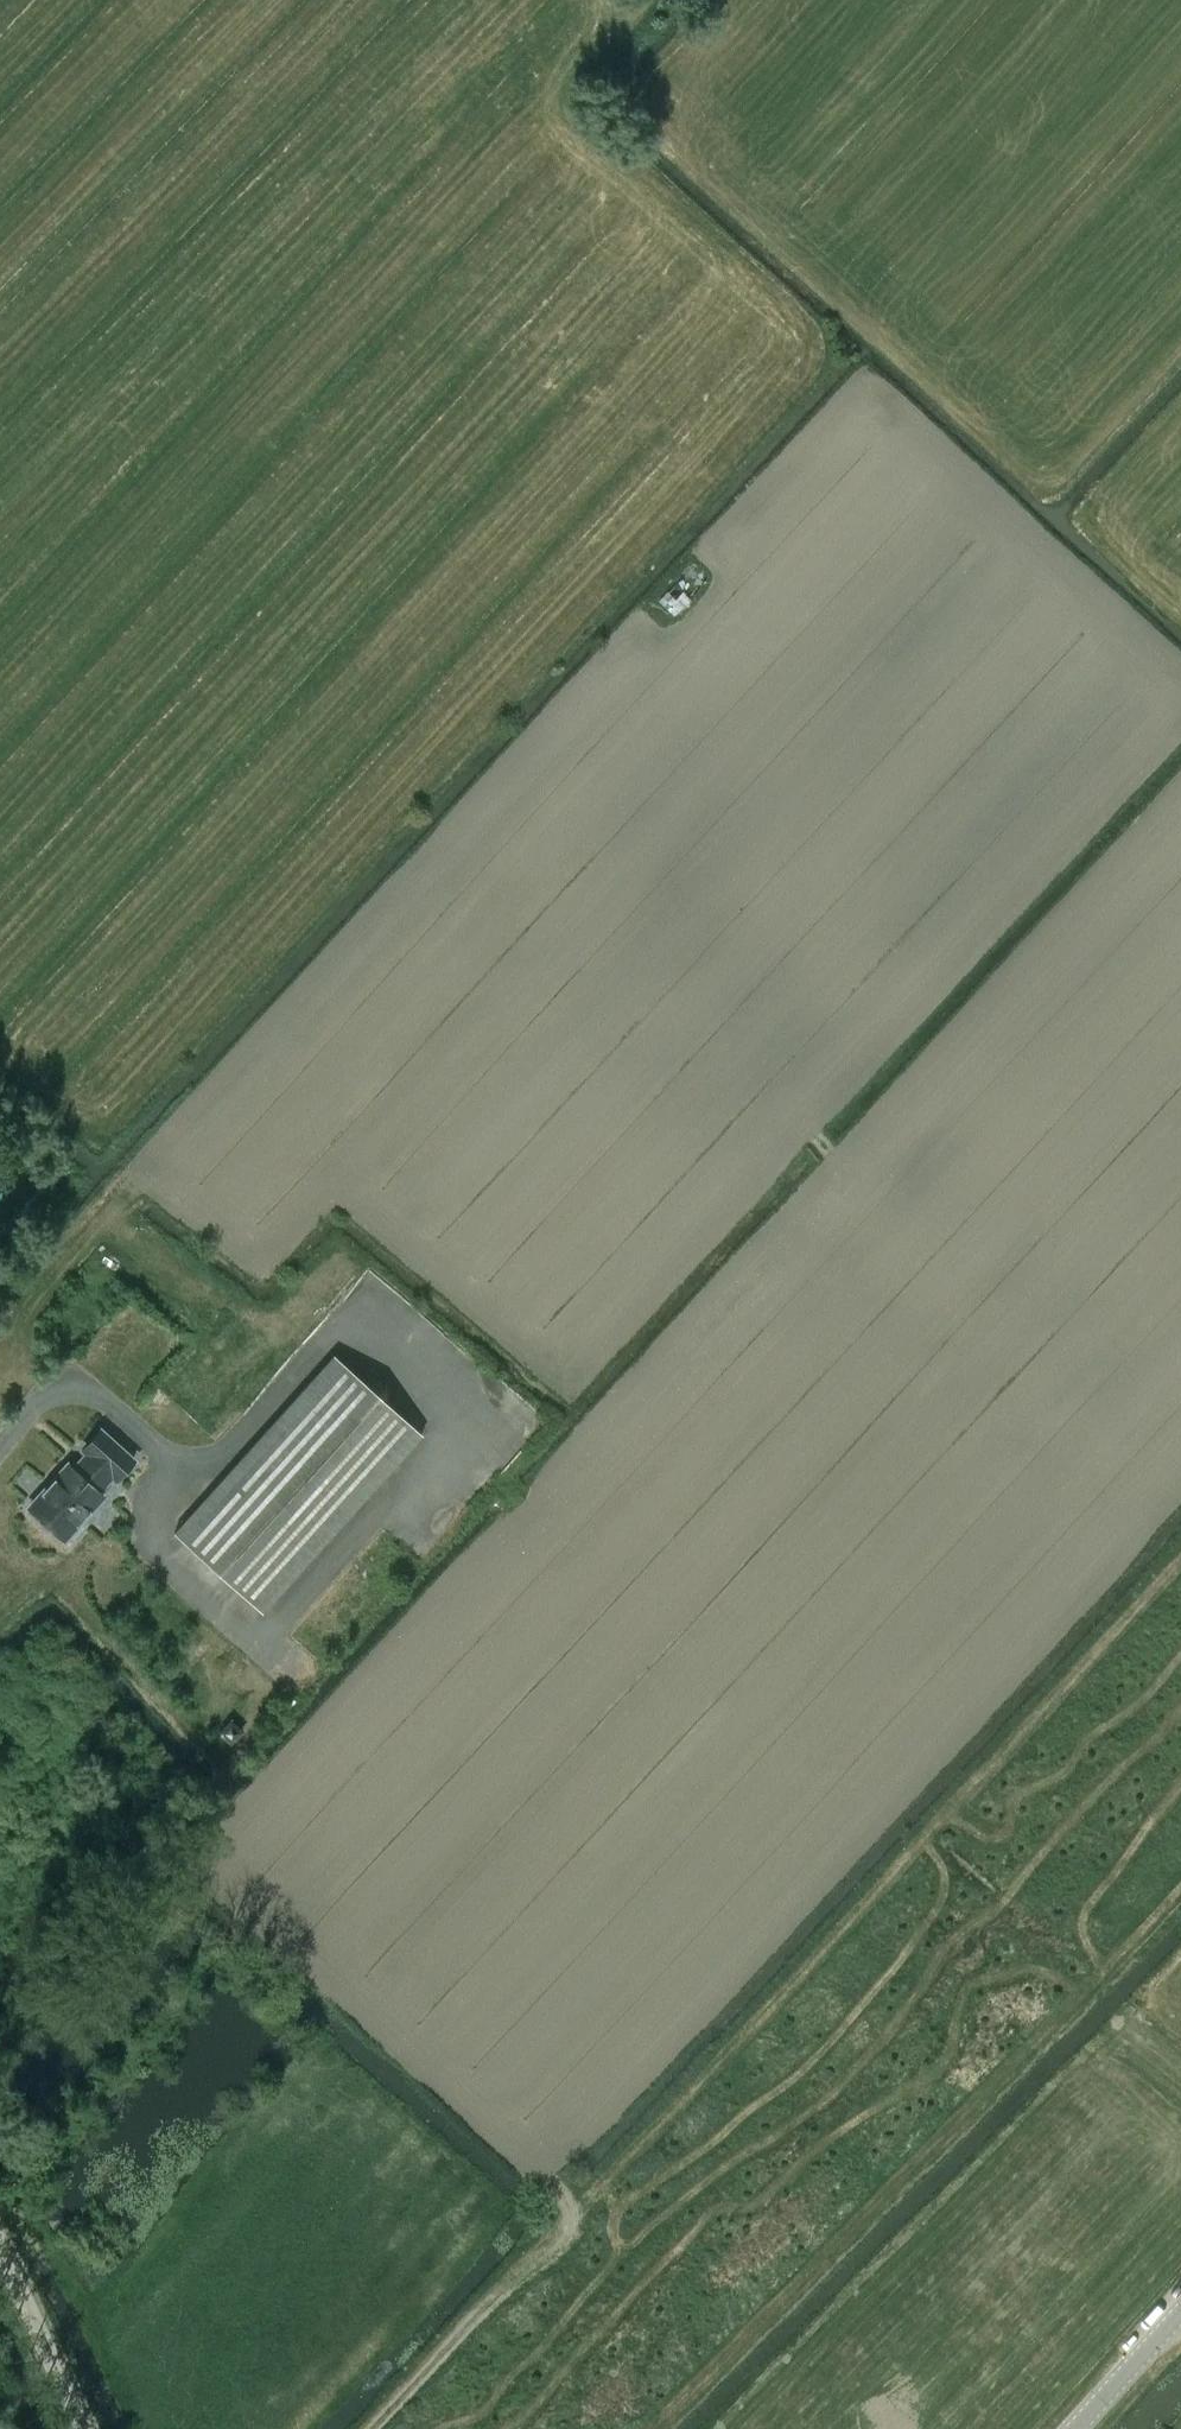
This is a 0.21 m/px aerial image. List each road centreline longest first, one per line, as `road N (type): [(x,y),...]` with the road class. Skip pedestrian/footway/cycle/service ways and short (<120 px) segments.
road 1 (unclassified): [(79,2428),(0,2258)]
road 2 (unclassified): [(1080,2428),(1174,2325)]

